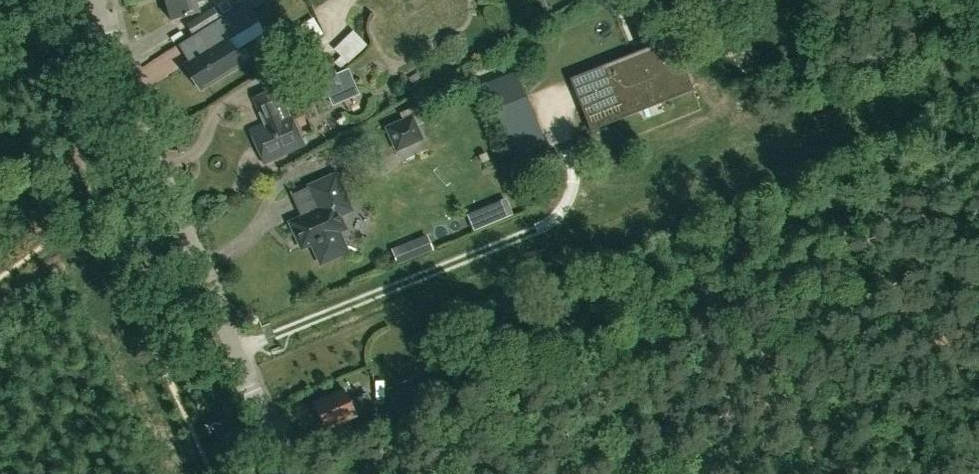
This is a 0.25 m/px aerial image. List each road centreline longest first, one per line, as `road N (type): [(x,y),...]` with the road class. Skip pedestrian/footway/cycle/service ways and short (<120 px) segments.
road 1 (residential): [(284,473),(143,139),(96,0)]

